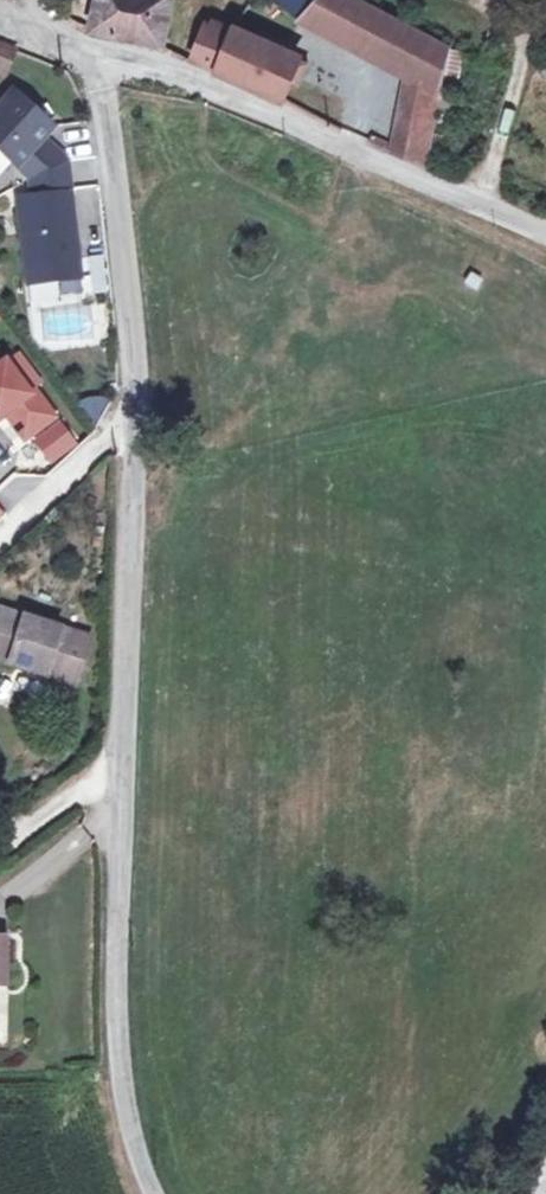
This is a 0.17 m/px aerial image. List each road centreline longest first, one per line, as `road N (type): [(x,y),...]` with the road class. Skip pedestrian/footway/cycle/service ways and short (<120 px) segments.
road 1 (unclassified): [(157,1193),(115,1039),(135,342),(116,175),(89,59)]
road 2 (unclassified): [(89,59),(241,97),(545,240)]

